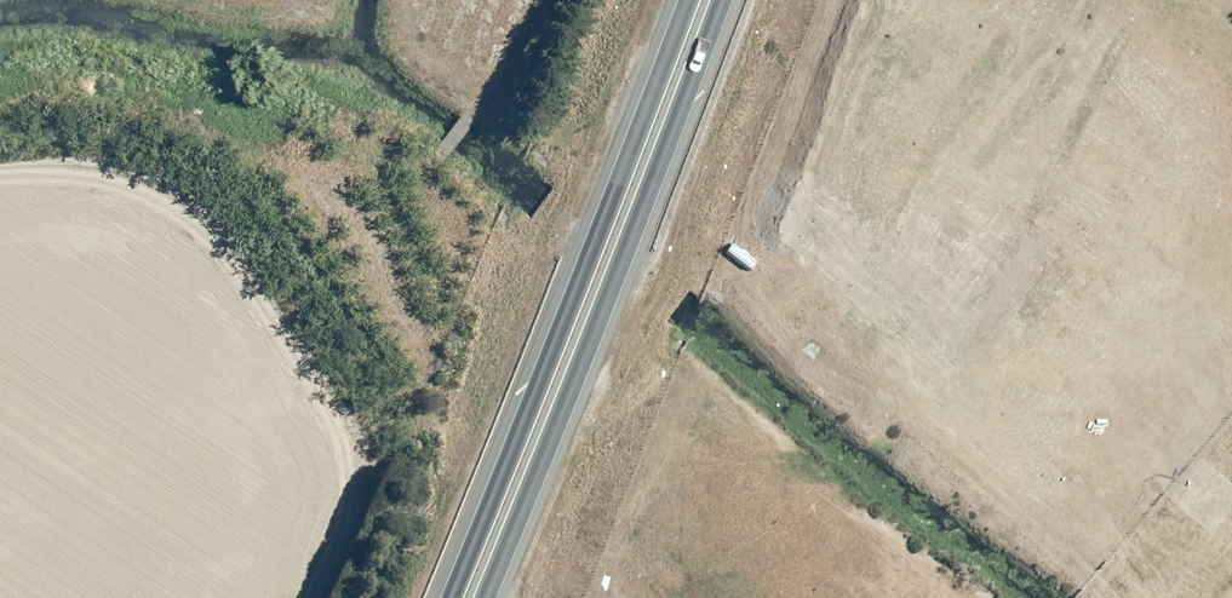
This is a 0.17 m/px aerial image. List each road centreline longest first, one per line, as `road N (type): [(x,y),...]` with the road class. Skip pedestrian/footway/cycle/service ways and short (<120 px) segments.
road 1 (trunk): [(729,0),(489,597)]
road 2 (trunk): [(454,597),(693,0)]

